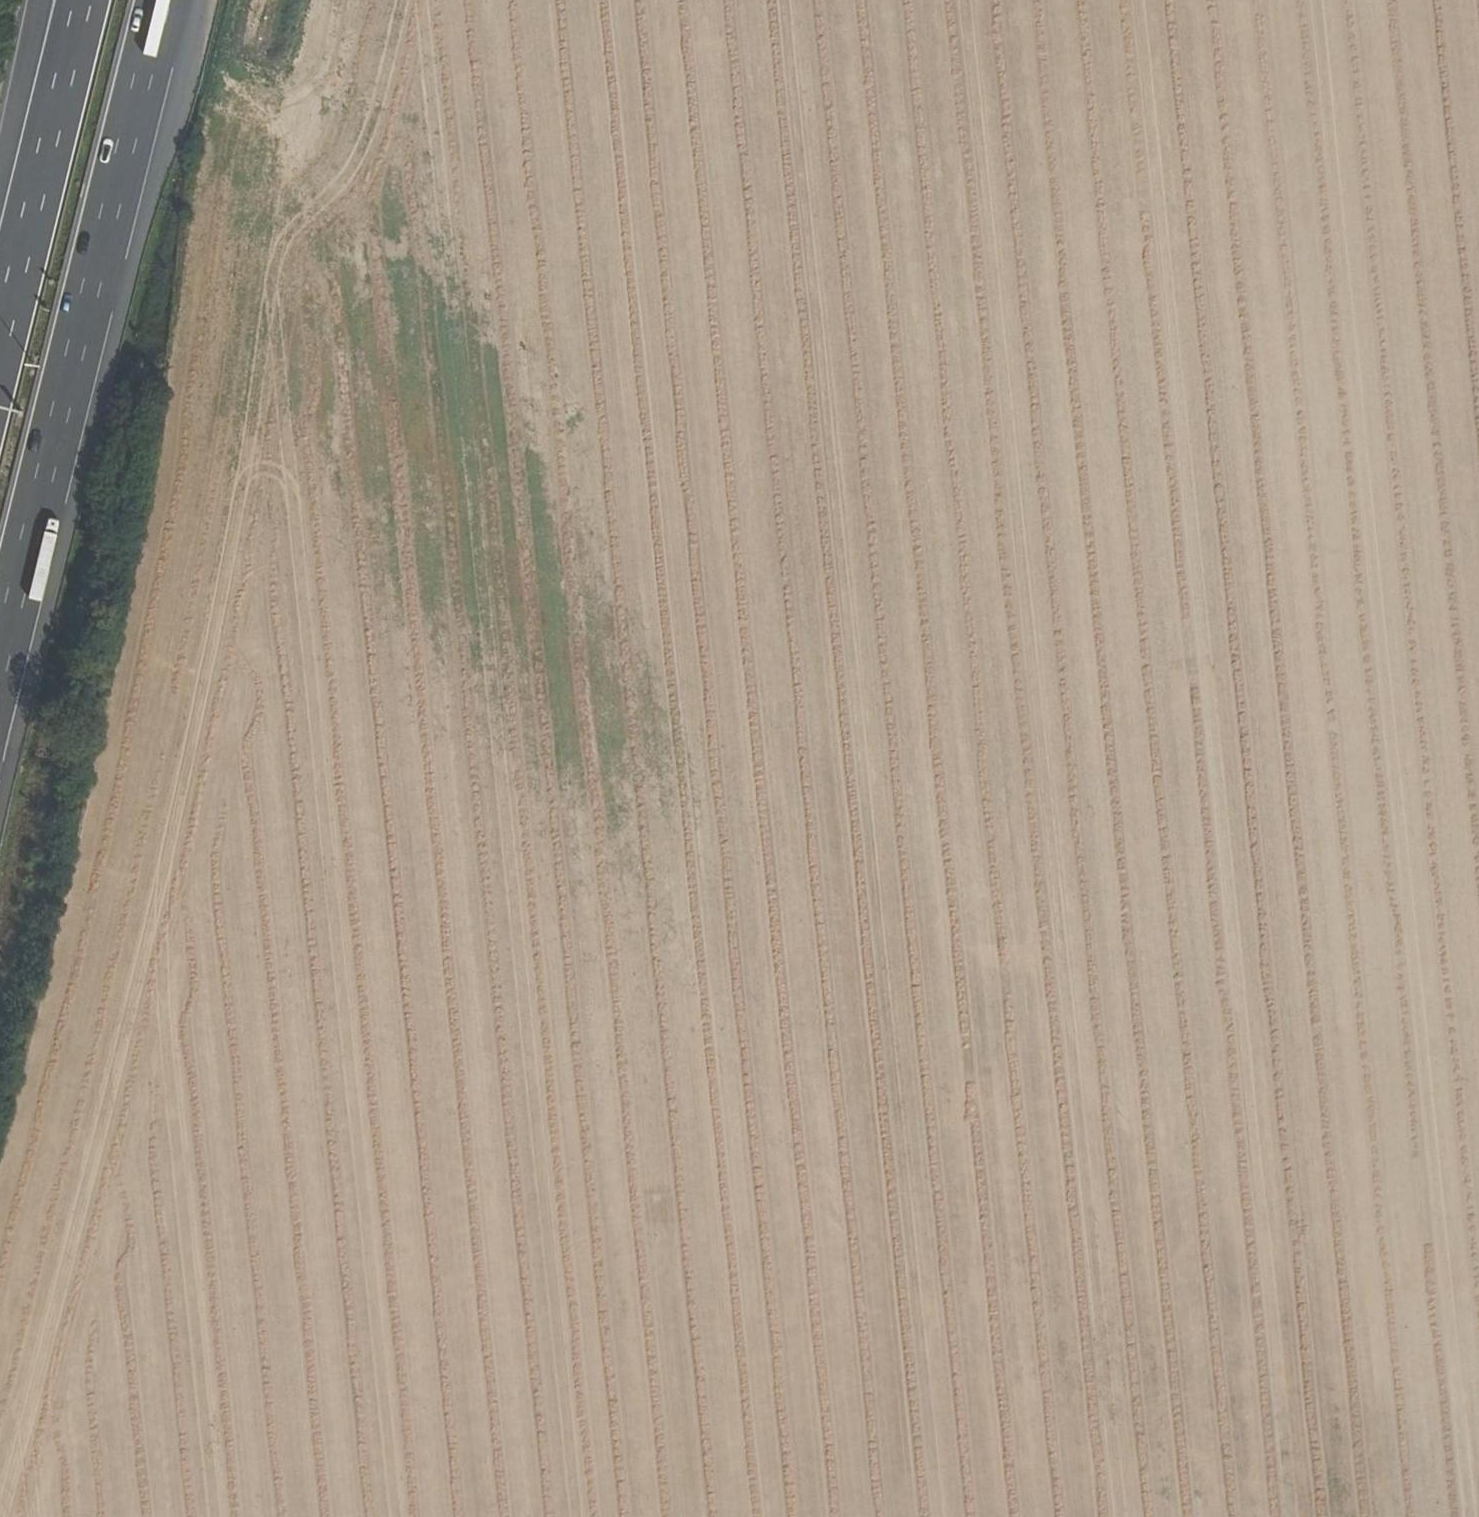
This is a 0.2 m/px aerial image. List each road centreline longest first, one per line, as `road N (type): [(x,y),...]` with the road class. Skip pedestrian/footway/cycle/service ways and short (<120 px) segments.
road 1 (motorway): [(0,664),(163,0)]
road 2 (motorway): [(88,0),(4,336)]
road 3 (motorway): [(47,0),(0,191)]

